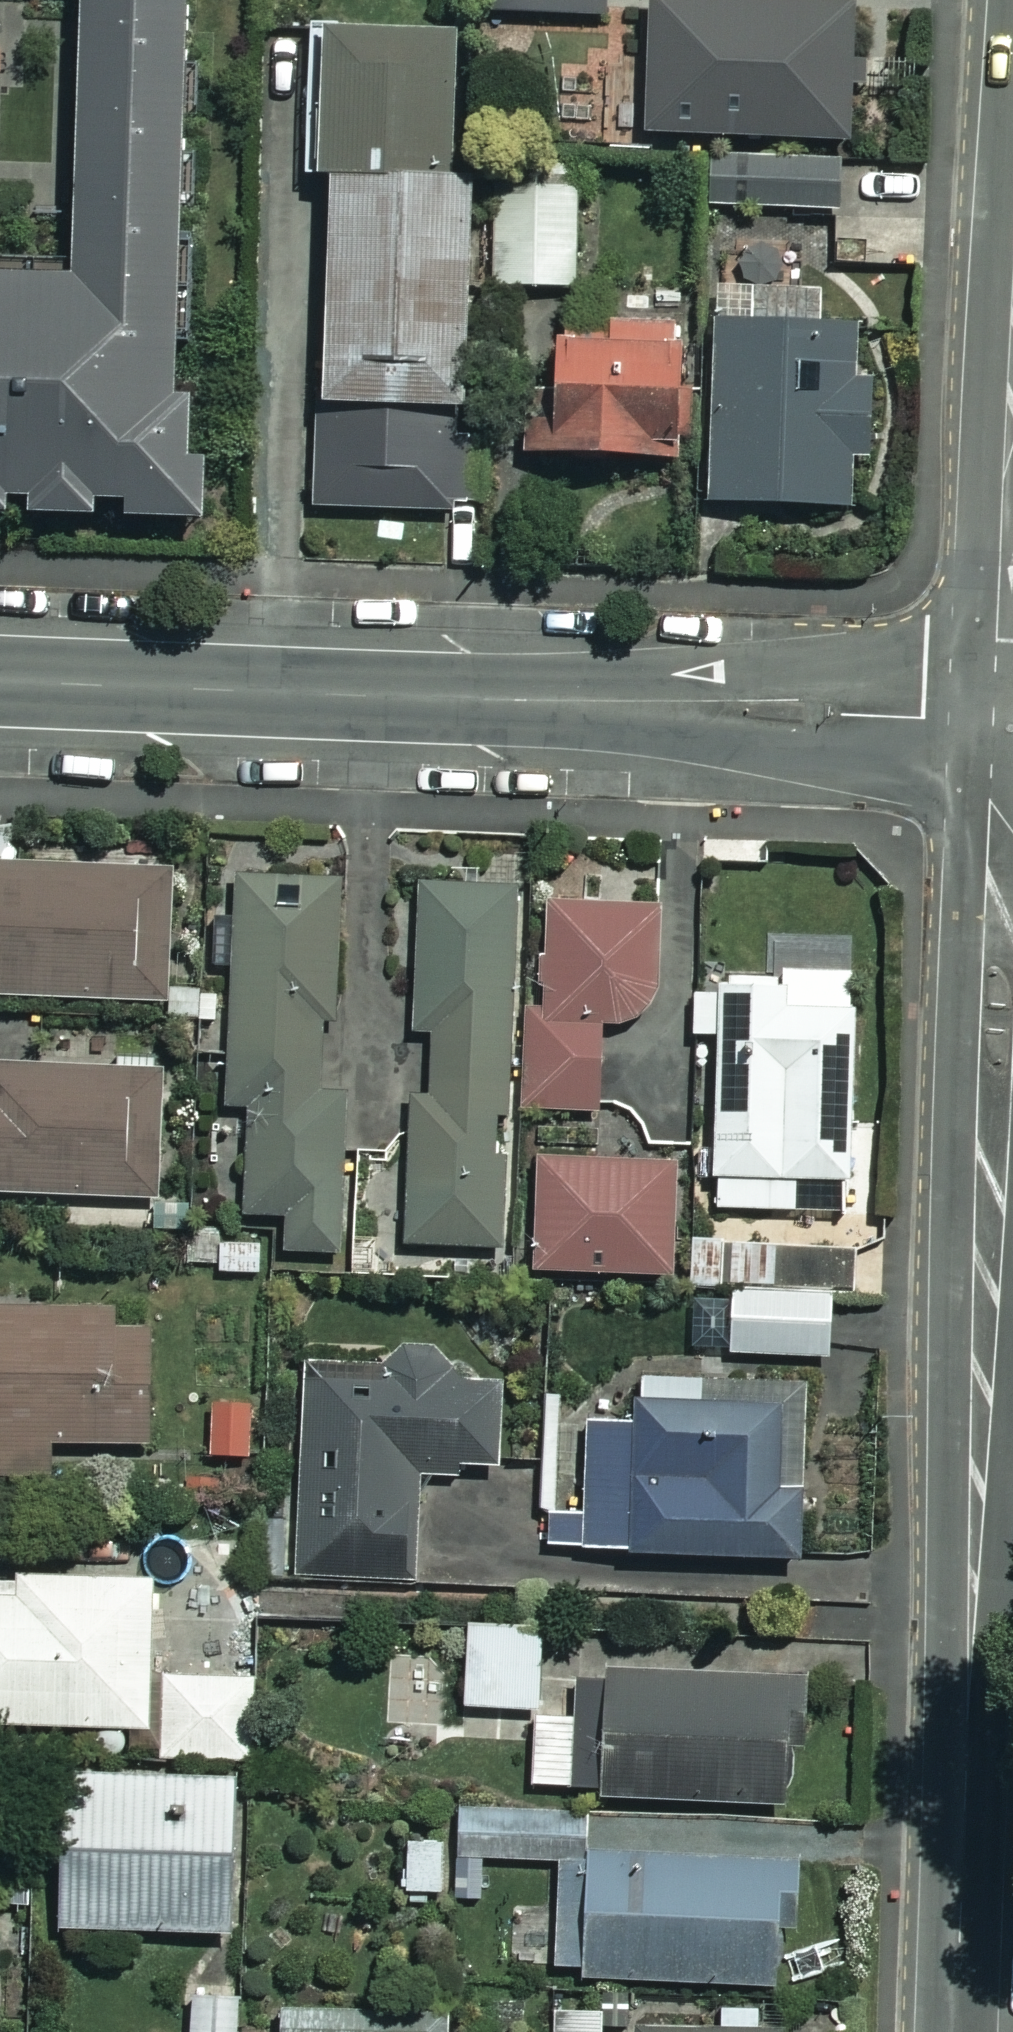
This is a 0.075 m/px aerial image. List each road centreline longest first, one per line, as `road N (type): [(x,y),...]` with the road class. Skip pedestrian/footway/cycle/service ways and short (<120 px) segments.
road 1 (tertiary): [(955,2031),(1010,716)]
road 2 (tertiary): [(1010,716),(0,681)]

